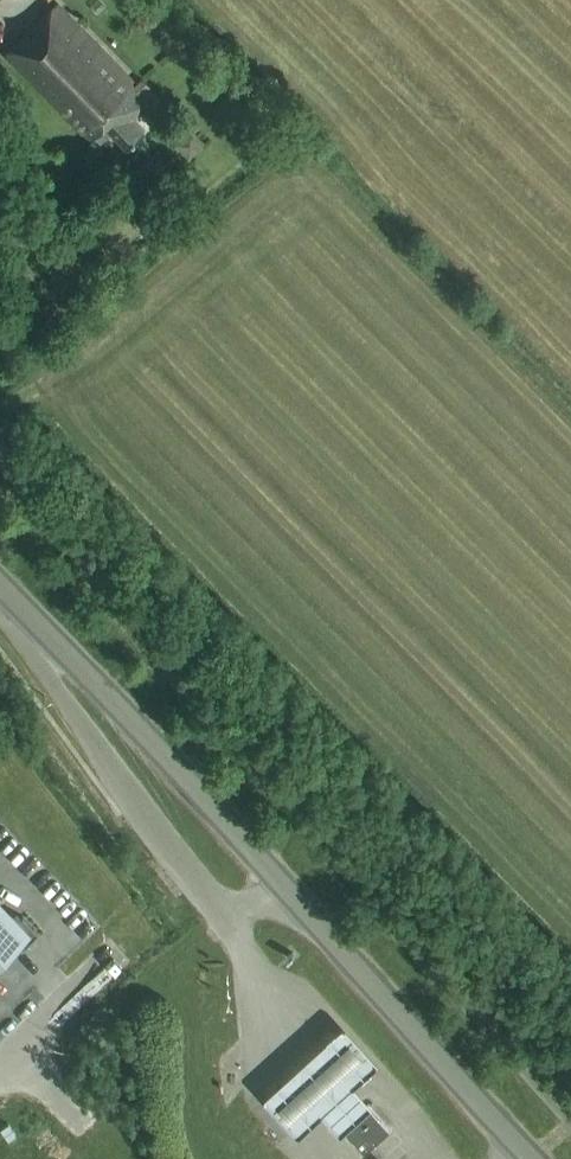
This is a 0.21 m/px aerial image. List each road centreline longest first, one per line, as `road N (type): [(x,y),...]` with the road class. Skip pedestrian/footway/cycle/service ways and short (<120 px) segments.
road 1 (tertiary): [(535,1158),(0,580)]
road 2 (unclassified): [(0,1070),(113,960)]

